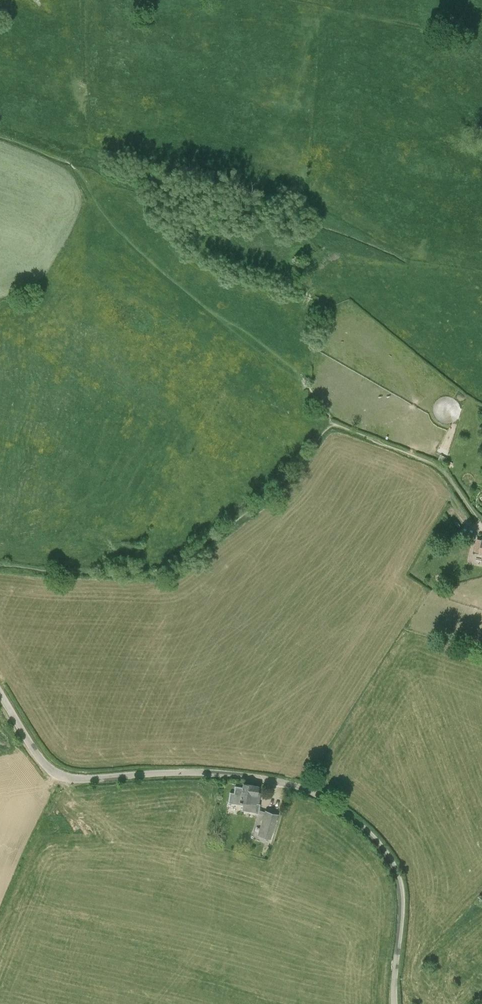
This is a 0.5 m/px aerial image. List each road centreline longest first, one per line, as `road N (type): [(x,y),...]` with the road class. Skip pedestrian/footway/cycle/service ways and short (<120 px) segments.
road 1 (unclassified): [(395,1003),(401,888),(386,852),(358,823),(309,791),(259,779),(63,776),(36,754),(0,693)]

